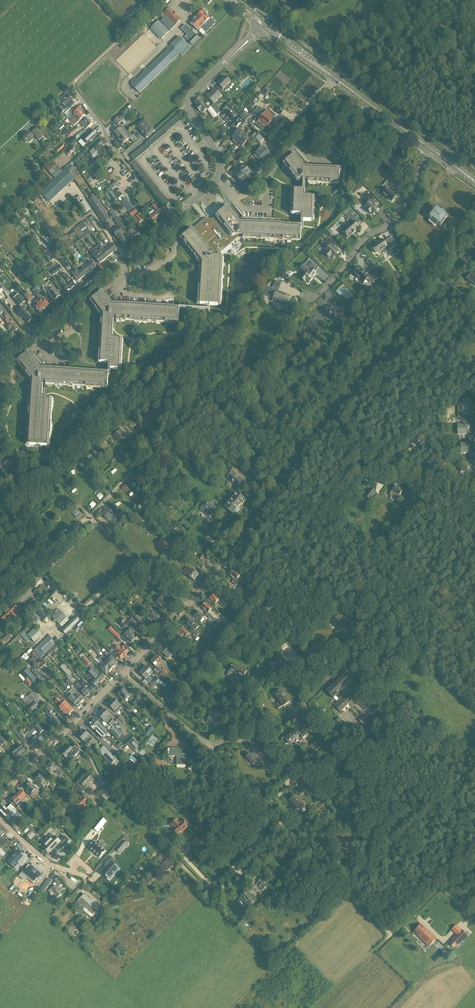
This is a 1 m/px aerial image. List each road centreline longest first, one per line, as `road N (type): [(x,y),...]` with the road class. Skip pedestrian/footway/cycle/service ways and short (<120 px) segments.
road 1 (tertiary): [(123,673),(222,565),(291,460),(474,247)]
road 2 (primary): [(431,149),(264,25)]
road 3 (residential): [(431,149),(405,215),(360,244),(329,285),(306,295)]
road 4 (residential): [(171,218),(220,175),(219,157),(189,102),(226,62)]
road 5 (residential): [(19,343),(171,218)]
road 6 (tertiary): [(0,794),(123,673)]
road 7 (residential): [(171,218),(73,85)]
road 8 (track): [(392,934),(279,821)]
road 9 (track): [(279,821),(214,886),(171,844)]
road 10 (track): [(474,122),(440,83),(434,64),(474,4)]
road 11 (track): [(73,85),(164,0)]

